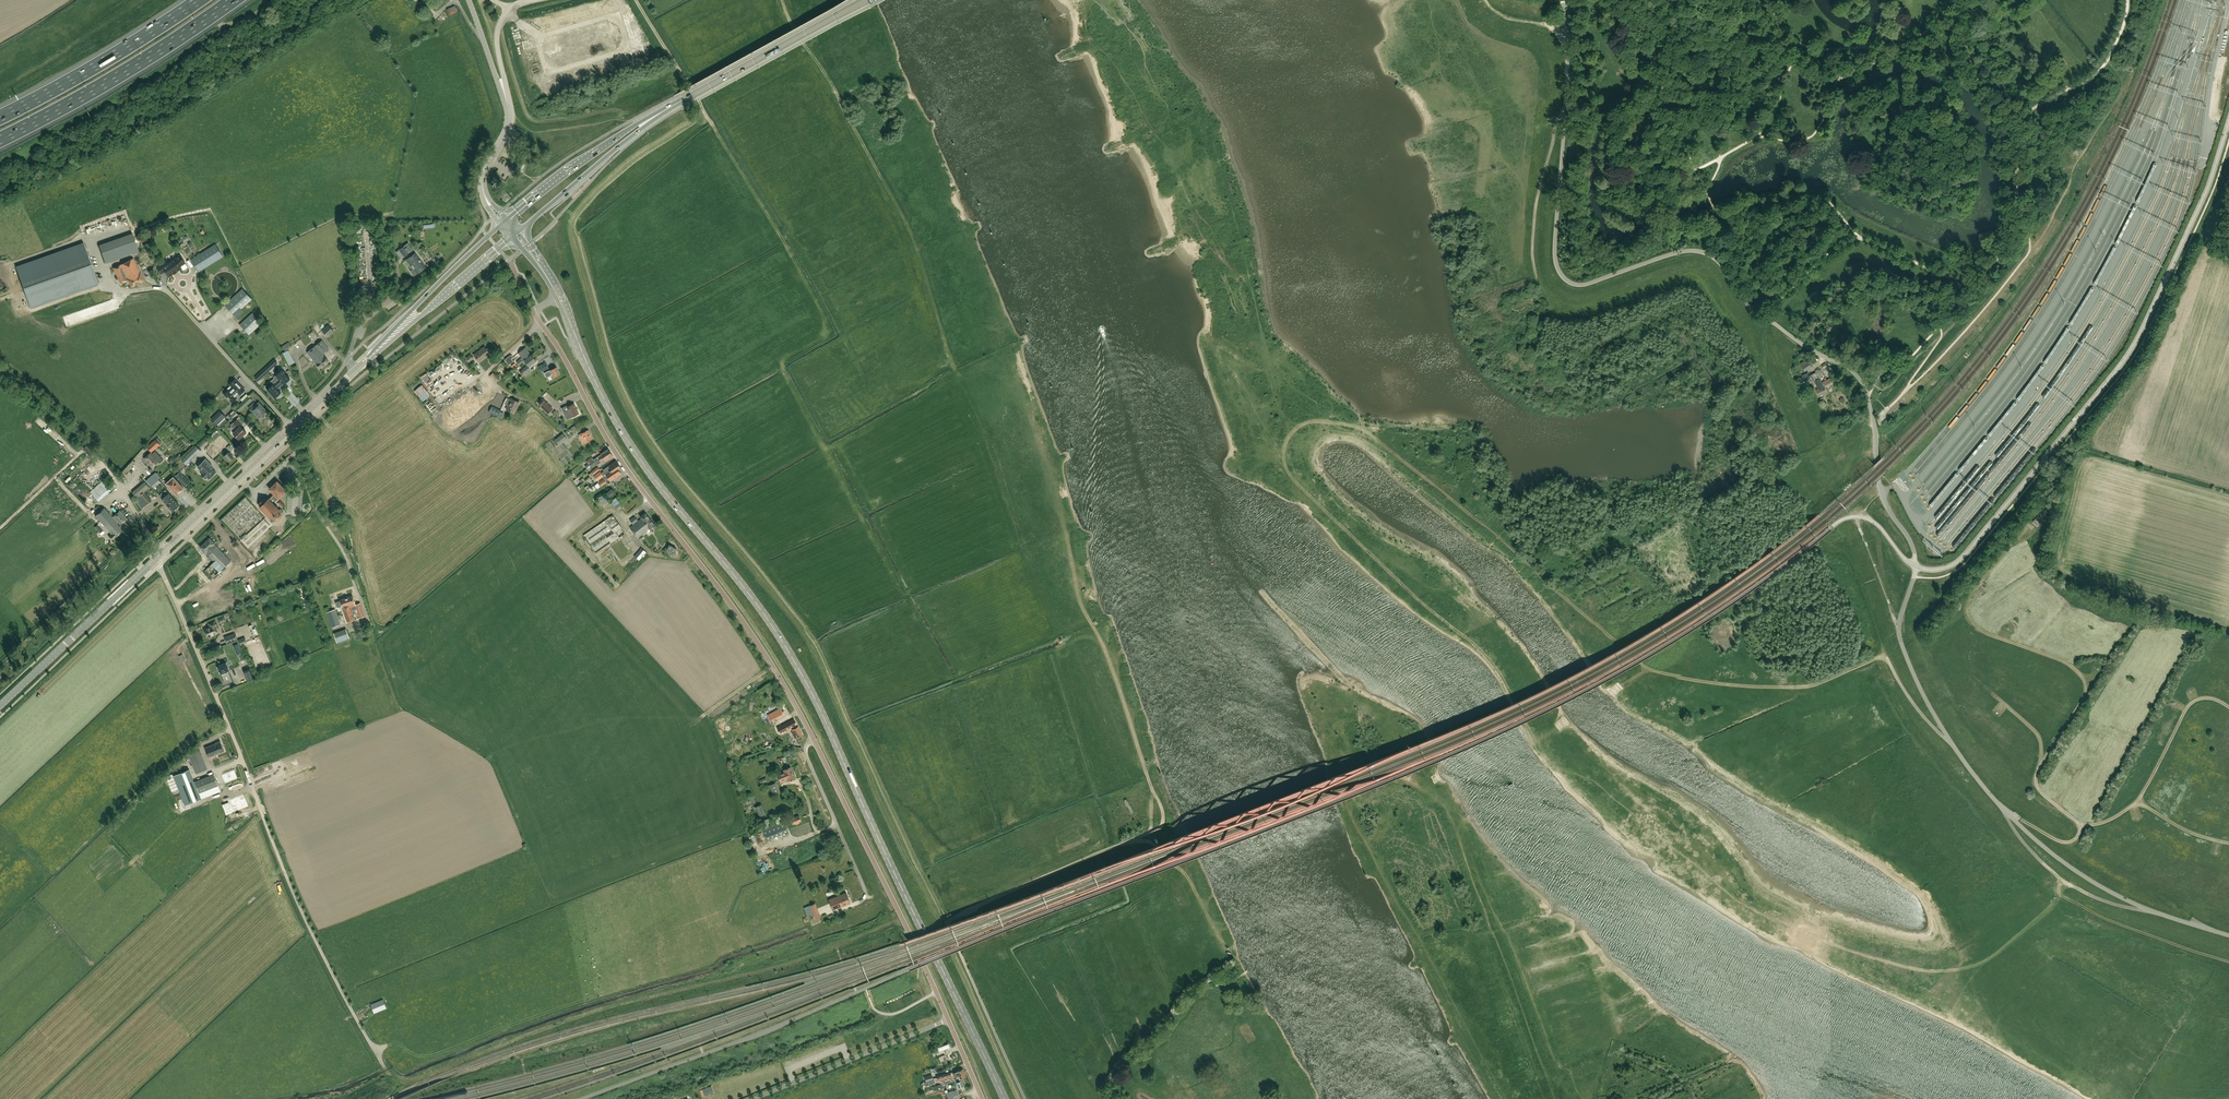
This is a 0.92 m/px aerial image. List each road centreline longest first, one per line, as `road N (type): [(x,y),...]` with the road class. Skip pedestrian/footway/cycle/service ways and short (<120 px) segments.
road 1 (unclassified): [(2228,935),(2148,909),(2070,867),(2002,807),(1953,745),(1899,636),(1914,551),(1883,498),(1875,427),(1856,375),(1755,312),(1703,252),(1677,253),(1584,285),(1561,274),(1555,251),(1567,0)]
road 2 (track): [(1559,728),(1532,736),(1494,664),(1293,479),(1284,455),(1299,426),(1315,420),(1366,430),(1650,670),(1804,687),(1886,654),(1910,698),(1953,745)]
road 3 (secondary): [(1006,1098),(803,675),(762,610),(638,454),(574,331)]
road 4 (unclassified): [(948,1020),(784,685),(623,463),(534,312),(557,298)]
road 5 (track): [(2063,880),(2028,849),(2002,807),(2060,842),(2076,839),(2077,824),(2041,791),(2037,775),(2085,696),(2085,681),(2064,661),(1976,626),(1968,609),(1972,591),(2027,526)]
road 6 (unclassified): [(383,1066),(292,888),(158,557)]
road 7 (track): [(636,0),(796,263)]
road 8 (secondary): [(158,557),(357,371)]
road 9 (motorway): [(0,139),(144,60),(231,0)]
road 10 (unclassified): [(0,529),(85,450),(118,481),(158,557)]
road 11 (secondary): [(655,116),(863,0)]
road 12 (motorway): [(200,0),(0,118)]
road 13 (secondary): [(0,707),(158,557)]
road 14 (track): [(2077,824),(2105,822),(2140,798),(2197,699),(2228,707)]
road 15 (unclassified): [(752,1098),(948,1020)]
road 16 (tertiary): [(484,192),(484,171),(509,117),(469,0)]
road 17 (track): [(1566,112),(1557,120),(1536,203),(1536,293)]
road 18 (unclassified): [(948,927),(1023,1098)]
road 19 (secondary): [(501,225),(370,358)]
road 20 (secondary): [(370,358),(511,237)]
road 21 (secondary): [(655,116),(507,219)]
road 22 (secondary): [(518,232),(655,116)]
road 23 (unclassified): [(357,371),(348,361),(359,327),(400,293),(402,260)]

